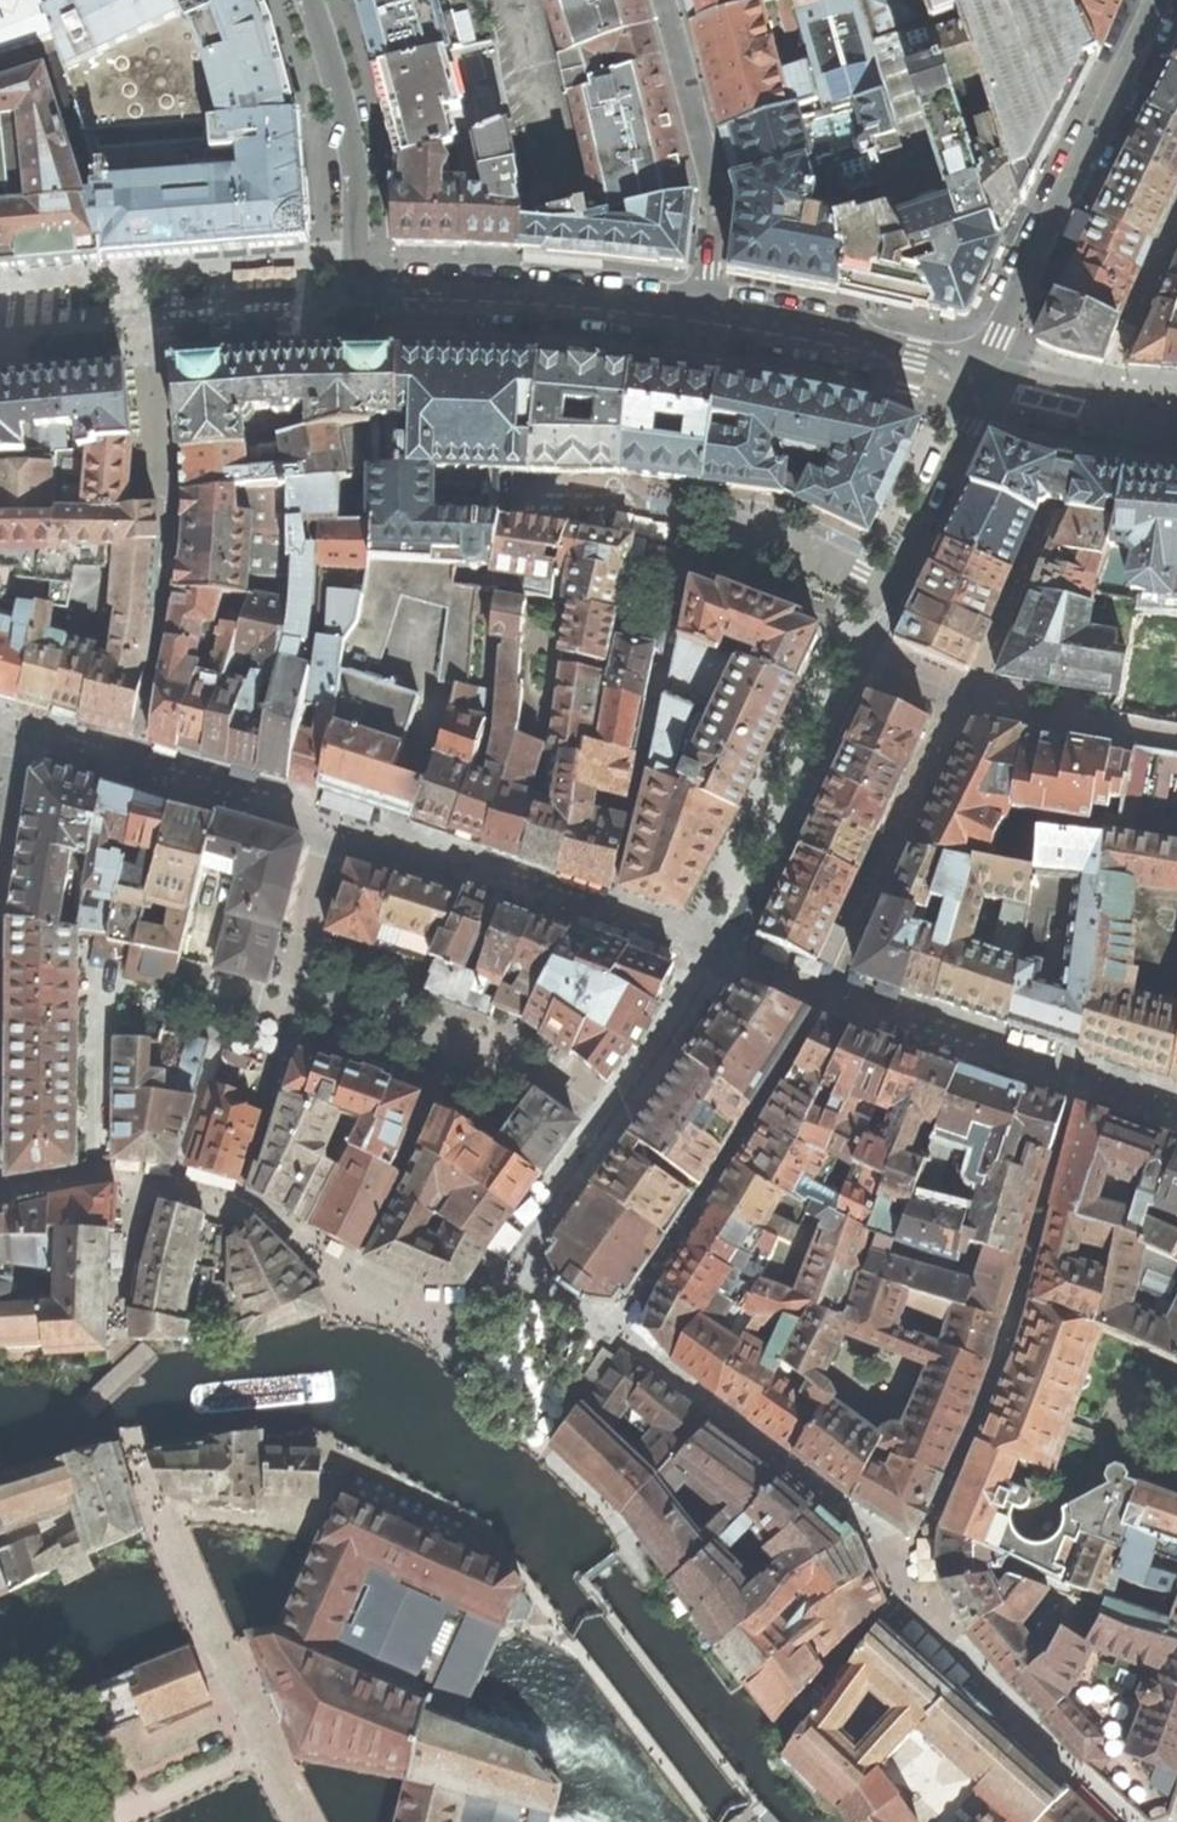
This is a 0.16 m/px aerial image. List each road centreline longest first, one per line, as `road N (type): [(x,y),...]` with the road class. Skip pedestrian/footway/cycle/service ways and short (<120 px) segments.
road 1 (residential): [(975,368),(701,323),(373,289),(360,252),(344,113),(309,0)]
road 2 (residential): [(1167,0),(1000,336),(975,368)]
road 3 (residential): [(1176,423),(1141,420),(1103,392),(975,368)]
road 4 (residential): [(925,531),(967,425),(975,368)]

